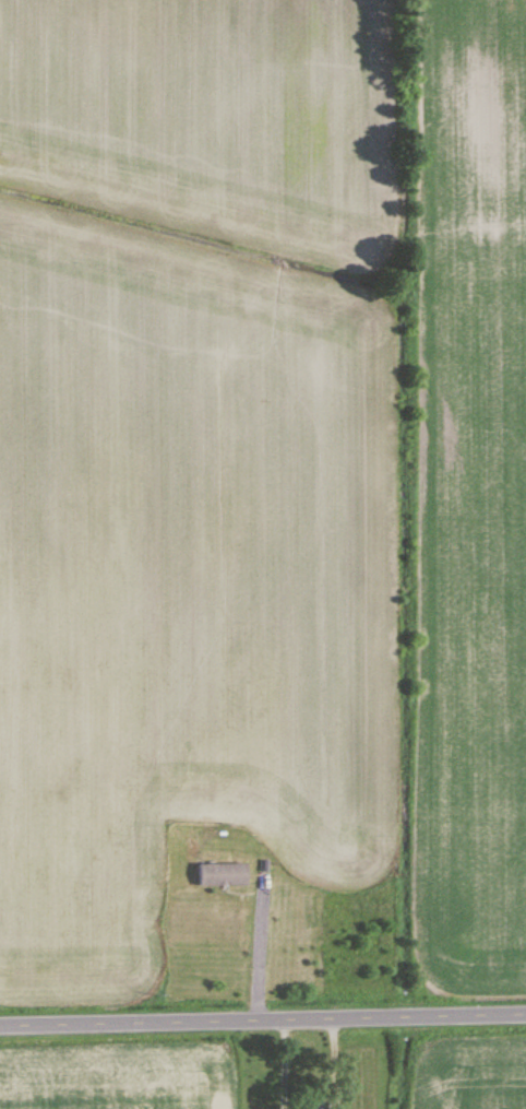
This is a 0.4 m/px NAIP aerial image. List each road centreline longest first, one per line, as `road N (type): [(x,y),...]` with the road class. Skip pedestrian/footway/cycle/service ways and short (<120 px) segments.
road 1 (tertiary): [(0,1025),(525,1014)]

